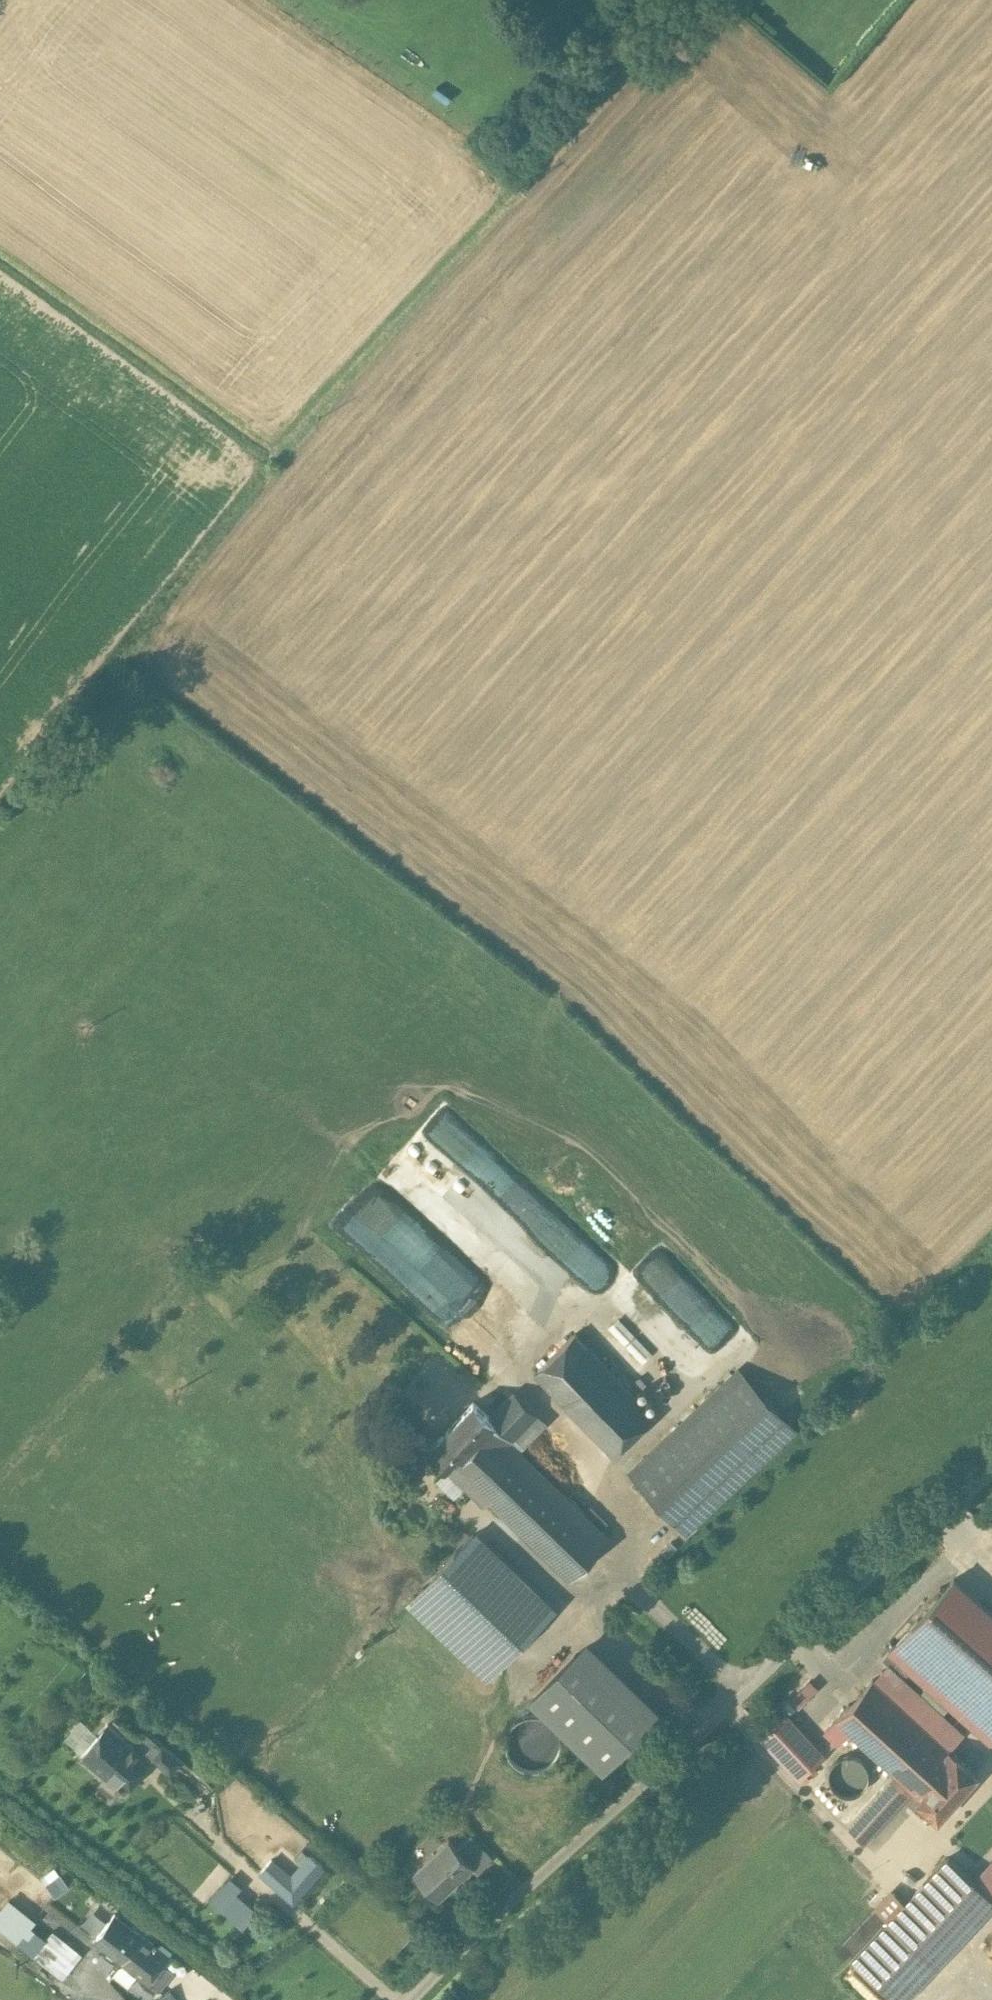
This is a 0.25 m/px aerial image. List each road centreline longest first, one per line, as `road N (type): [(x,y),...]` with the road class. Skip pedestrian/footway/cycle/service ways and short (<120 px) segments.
road 1 (residential): [(413,1999),(555,1857),(991,1468)]

